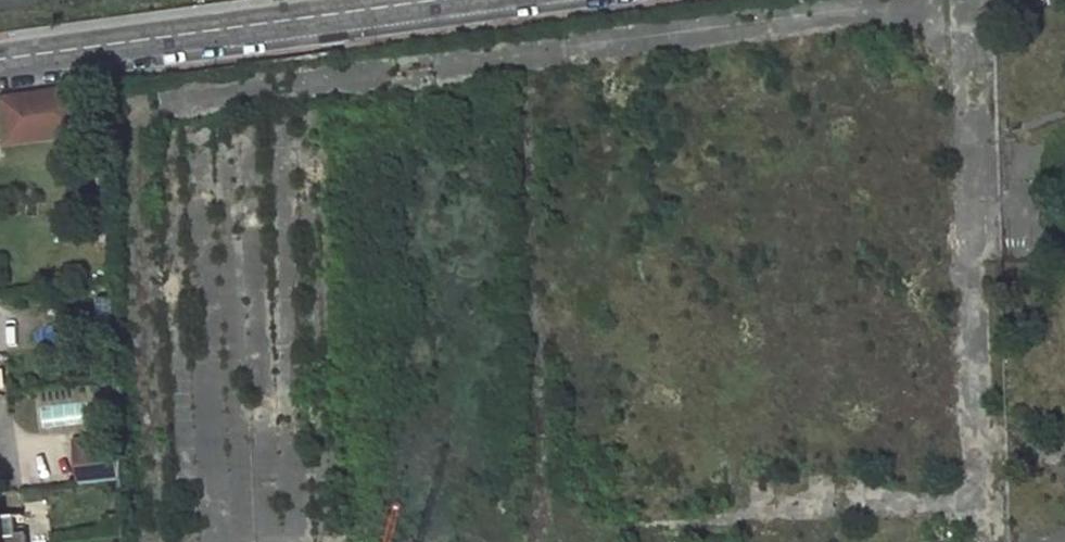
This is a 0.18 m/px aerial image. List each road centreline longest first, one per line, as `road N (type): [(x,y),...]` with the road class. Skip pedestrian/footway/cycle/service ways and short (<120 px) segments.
road 1 (residential): [(0,60),(431,0)]

